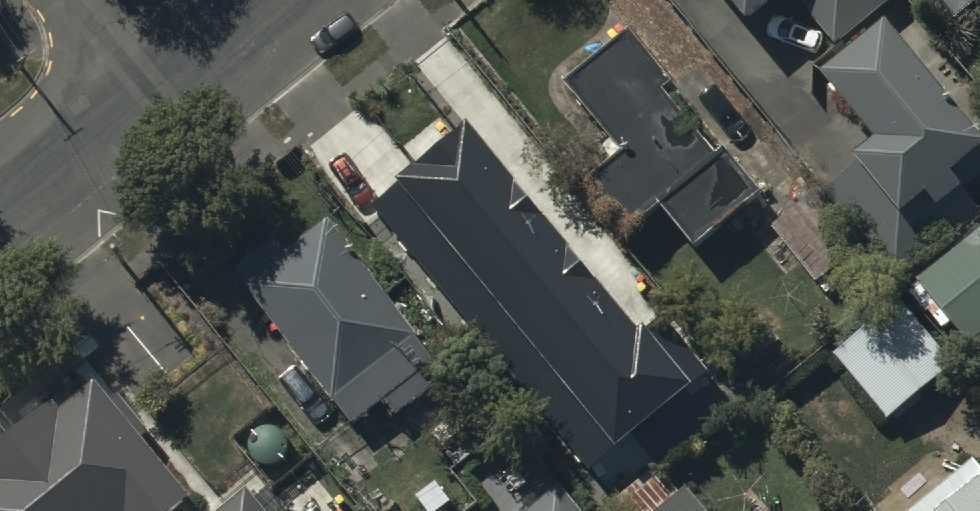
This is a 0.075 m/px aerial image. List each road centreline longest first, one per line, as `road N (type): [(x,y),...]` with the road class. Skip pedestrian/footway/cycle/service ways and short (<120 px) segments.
road 1 (residential): [(0,223),(157,96)]
road 2 (residential): [(157,96),(275,0)]
road 3 (residential): [(157,96),(79,0)]

